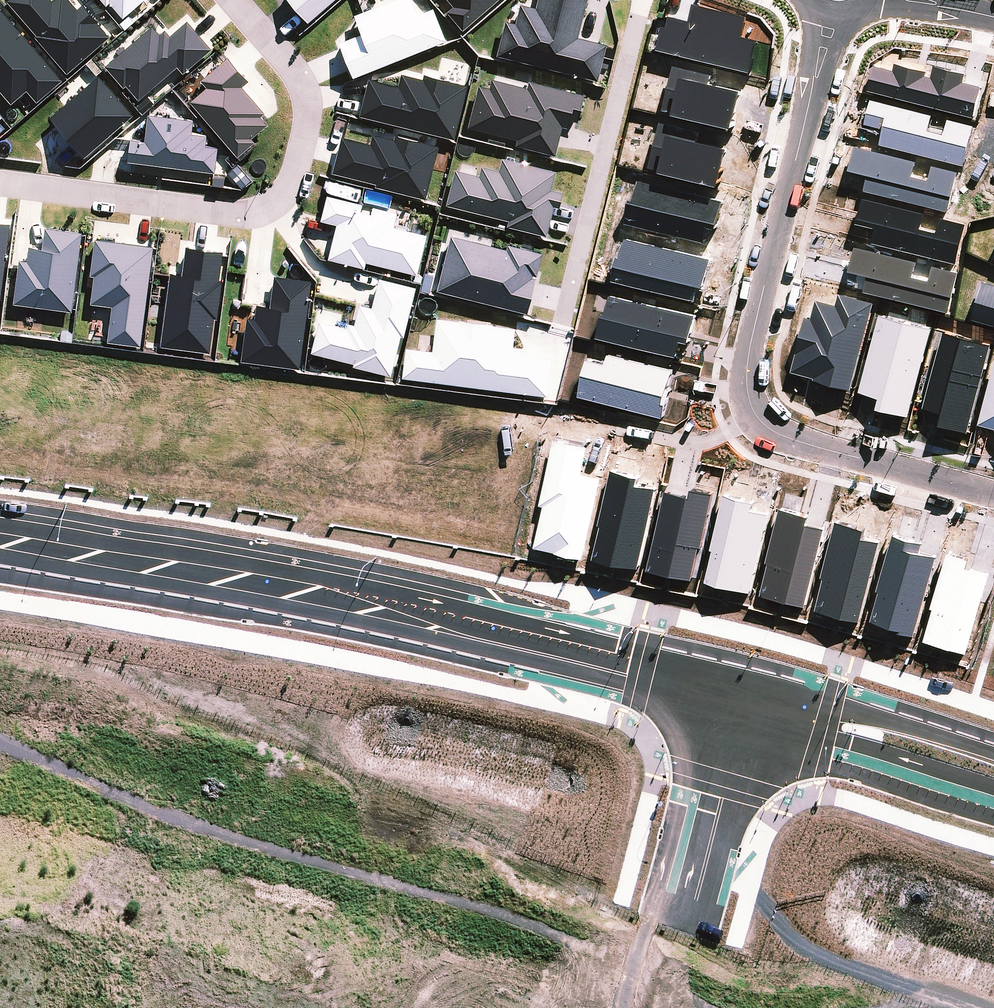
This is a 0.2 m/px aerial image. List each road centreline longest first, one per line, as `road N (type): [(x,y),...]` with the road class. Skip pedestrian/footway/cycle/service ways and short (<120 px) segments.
road 1 (secondary): [(0,533),(214,564),(574,637),(751,683)]
road 2 (secondary): [(740,722),(495,650),(0,560)]
road 3 (residential): [(831,14),(748,347),(747,396),(761,422),(797,441),(993,495)]
road 4 (residential): [(236,0),(292,67),(306,100),(296,174),(277,202),(228,213),(0,182)]
road 5 (residential): [(562,321),(642,0)]
road 6 (secondary): [(993,803),(740,722)]
road 7 (secondary): [(751,683),(993,756)]
road 8 (track): [(750,888),(808,944),(963,1007)]
road 9 (tertiary): [(684,924),(740,722)]
road 10 (track): [(684,924),(651,916),(631,958),(628,1007)]

